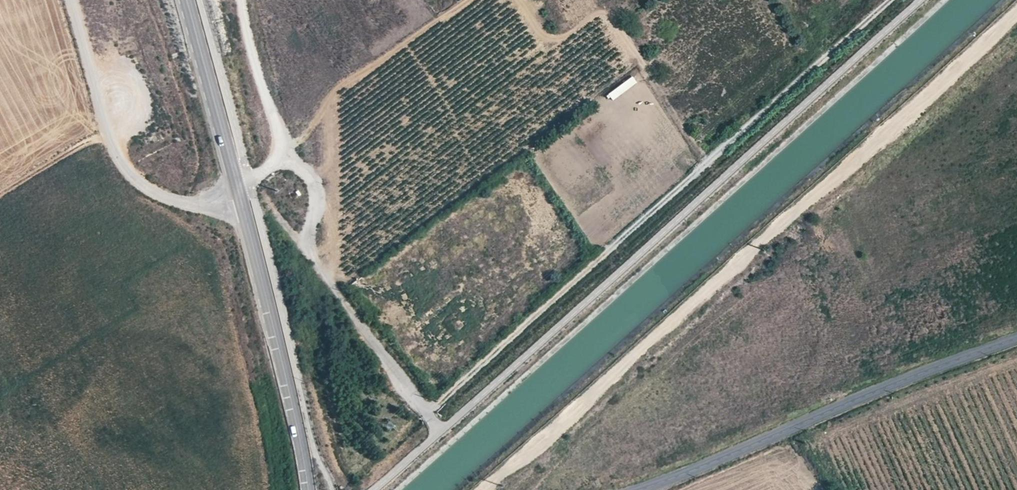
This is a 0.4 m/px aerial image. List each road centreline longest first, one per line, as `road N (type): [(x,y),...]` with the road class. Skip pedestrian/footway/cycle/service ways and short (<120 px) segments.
road 1 (track): [(484,489),(1016,9)]
road 2 (tertiary): [(1016,338),(667,477)]
road 3 (tertiary): [(305,489),(238,185)]
road 4 (track): [(242,199),(177,202),(136,182),(116,152),(73,0)]
road 5 (unclassified): [(238,185),(283,159),(244,0)]
road 6 (tertiary): [(238,185),(188,0)]

